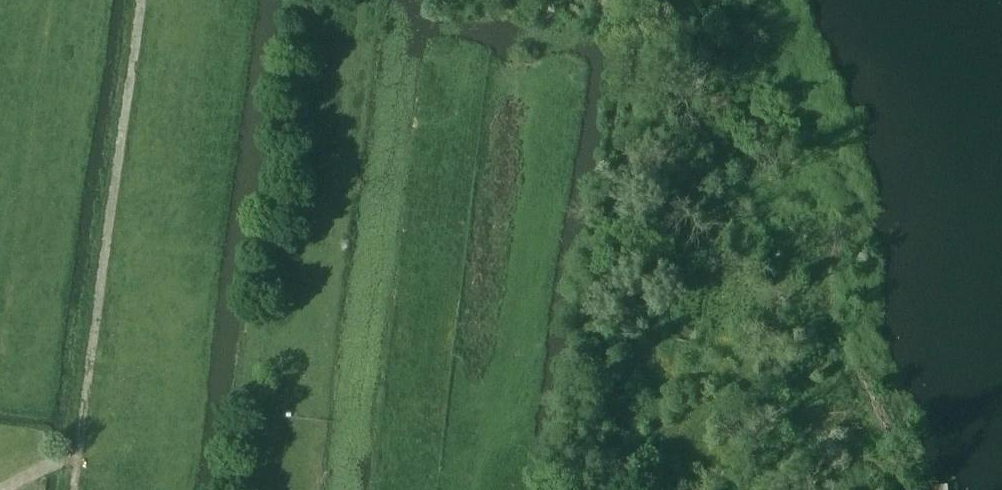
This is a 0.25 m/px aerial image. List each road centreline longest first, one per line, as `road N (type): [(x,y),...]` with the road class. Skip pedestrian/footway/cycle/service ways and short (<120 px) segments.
road 1 (track): [(3,489),(76,454),(140,0)]

